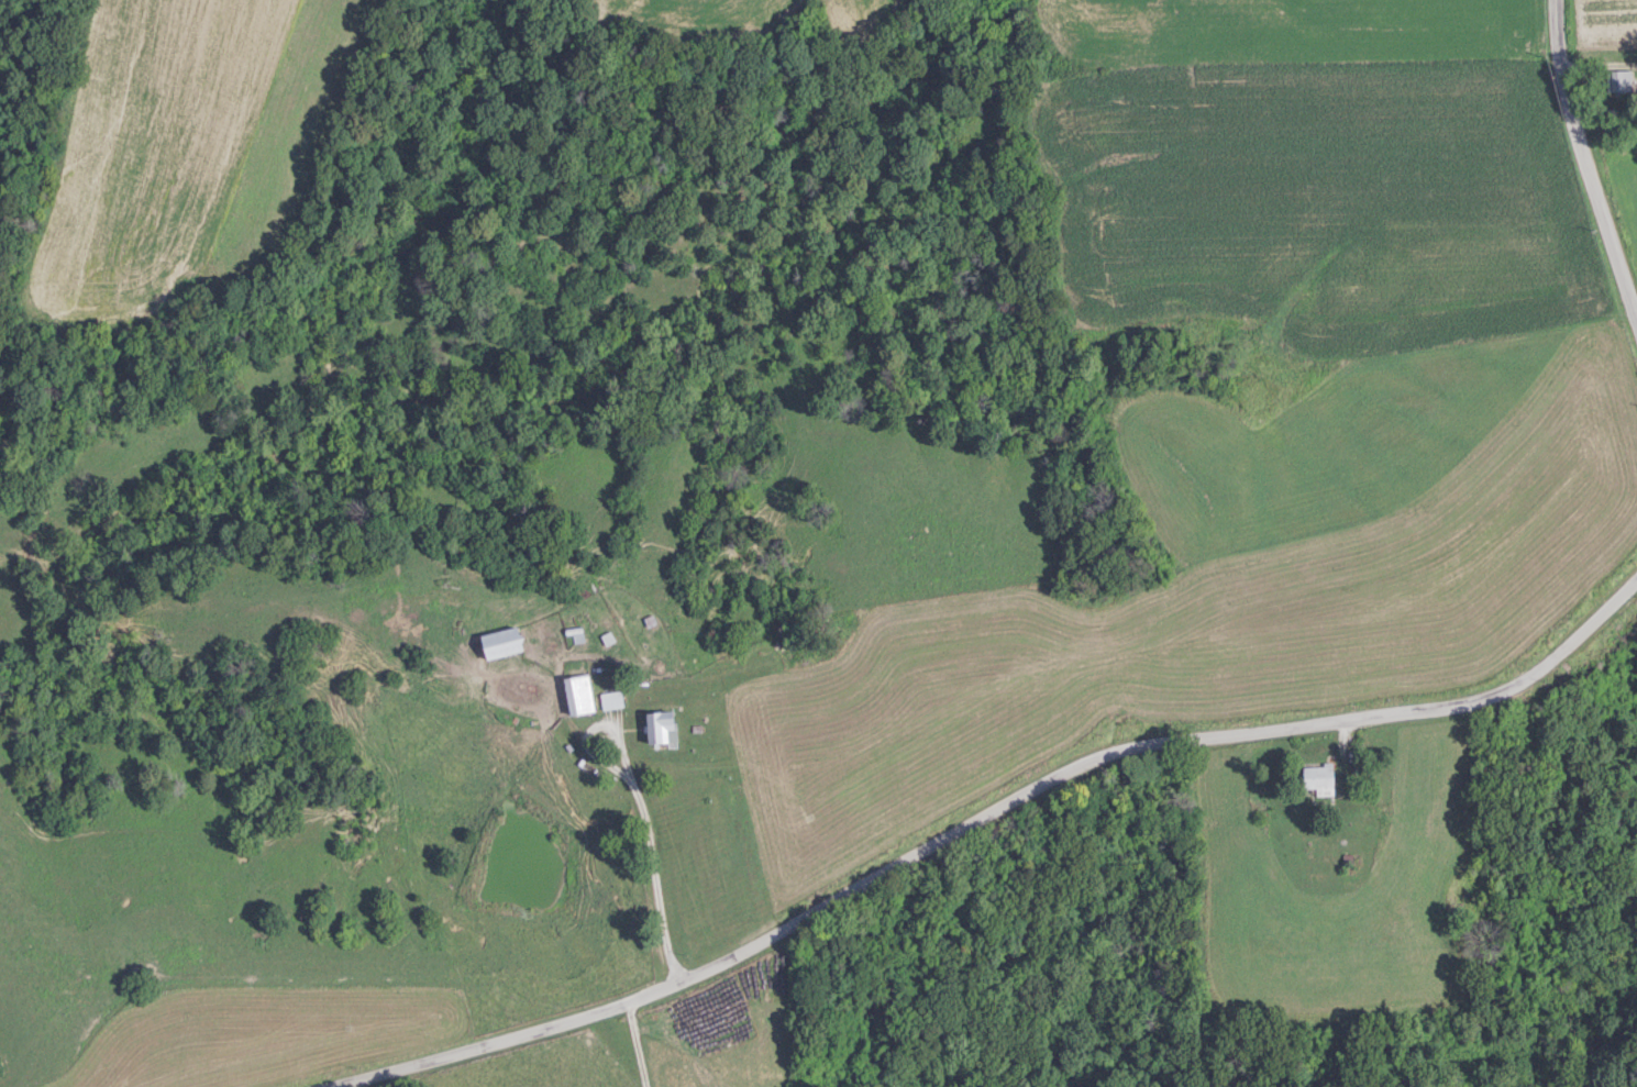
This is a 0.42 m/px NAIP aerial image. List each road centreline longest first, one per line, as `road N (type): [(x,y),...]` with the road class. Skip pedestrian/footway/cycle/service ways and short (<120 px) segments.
road 1 (residential): [(312,1086),(543,1024),(676,978),(1117,746),(1482,695),(1551,657),(1636,578)]
road 2 (tertiary): [(1636,311),(1572,111),(1555,0)]

